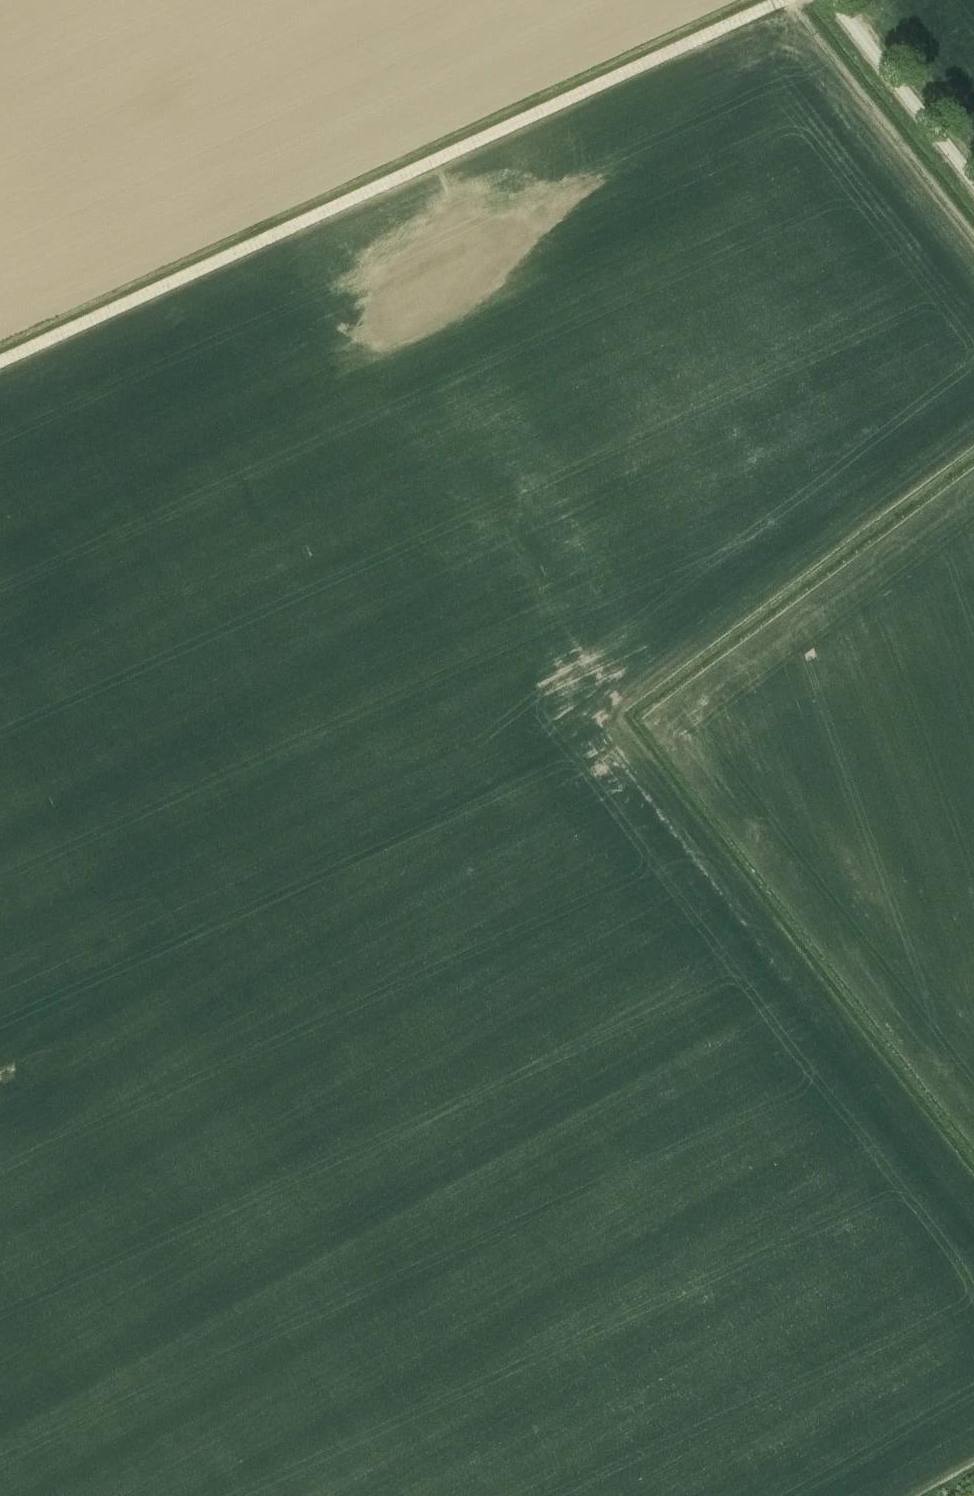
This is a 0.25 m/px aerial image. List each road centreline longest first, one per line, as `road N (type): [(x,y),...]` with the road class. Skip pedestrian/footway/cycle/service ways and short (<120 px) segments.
road 1 (unclassified): [(973,183),(832,0)]

